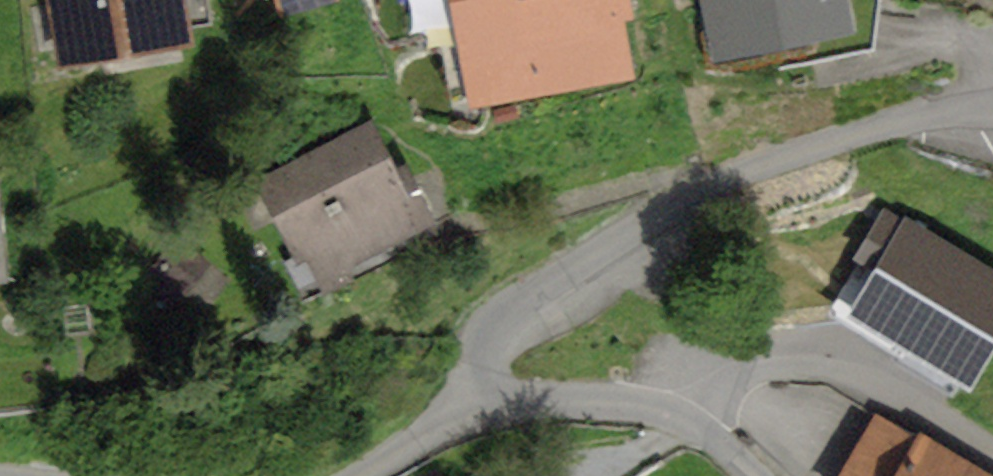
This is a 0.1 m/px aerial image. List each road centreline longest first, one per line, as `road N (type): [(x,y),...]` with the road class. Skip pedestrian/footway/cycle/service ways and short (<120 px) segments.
road 1 (residential): [(498,405),(489,370),(494,341),(509,318),(560,284),(751,177),(992,108)]
road 2 (unclassified): [(754,475),(720,442),(653,412),(564,399),(498,405)]
road 3 (unclassified): [(498,405),(449,422),(359,475)]

